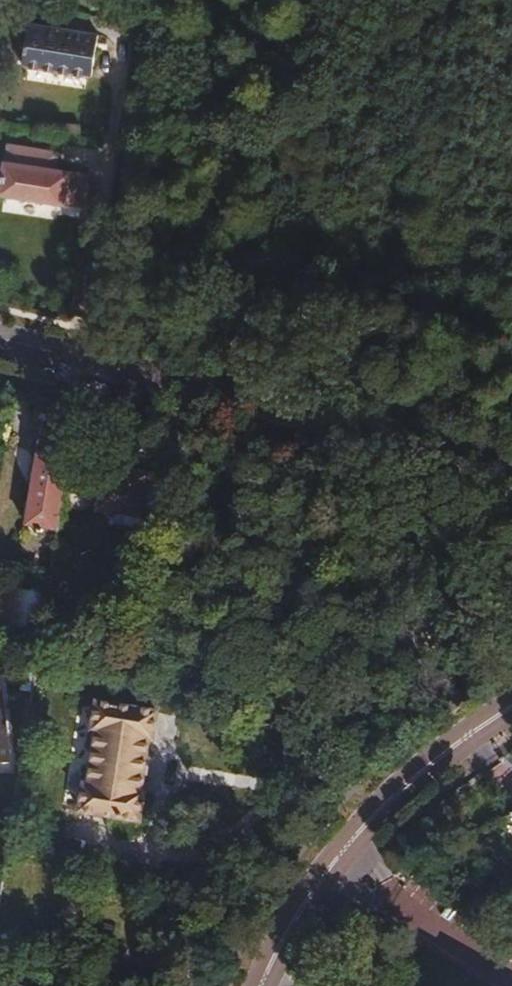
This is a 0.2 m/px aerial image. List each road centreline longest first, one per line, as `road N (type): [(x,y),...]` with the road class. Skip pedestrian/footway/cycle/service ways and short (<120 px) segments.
road 1 (tertiary): [(0,340),(511,467)]
road 2 (tertiary): [(263,985),(303,908),(385,803),(511,708)]
road 3 (track): [(99,364),(165,0)]

